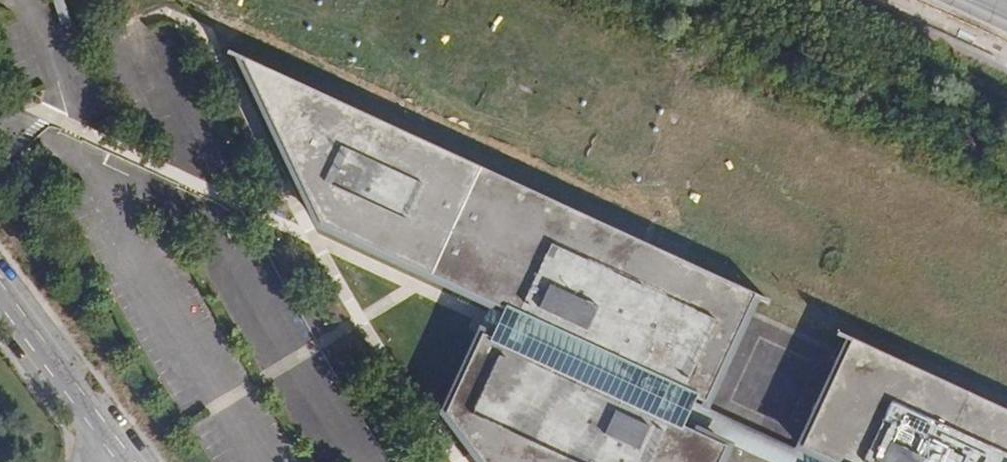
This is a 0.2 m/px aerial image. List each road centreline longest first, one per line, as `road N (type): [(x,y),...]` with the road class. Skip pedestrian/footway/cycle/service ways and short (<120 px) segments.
road 1 (tertiary): [(126,461),(0,294)]

